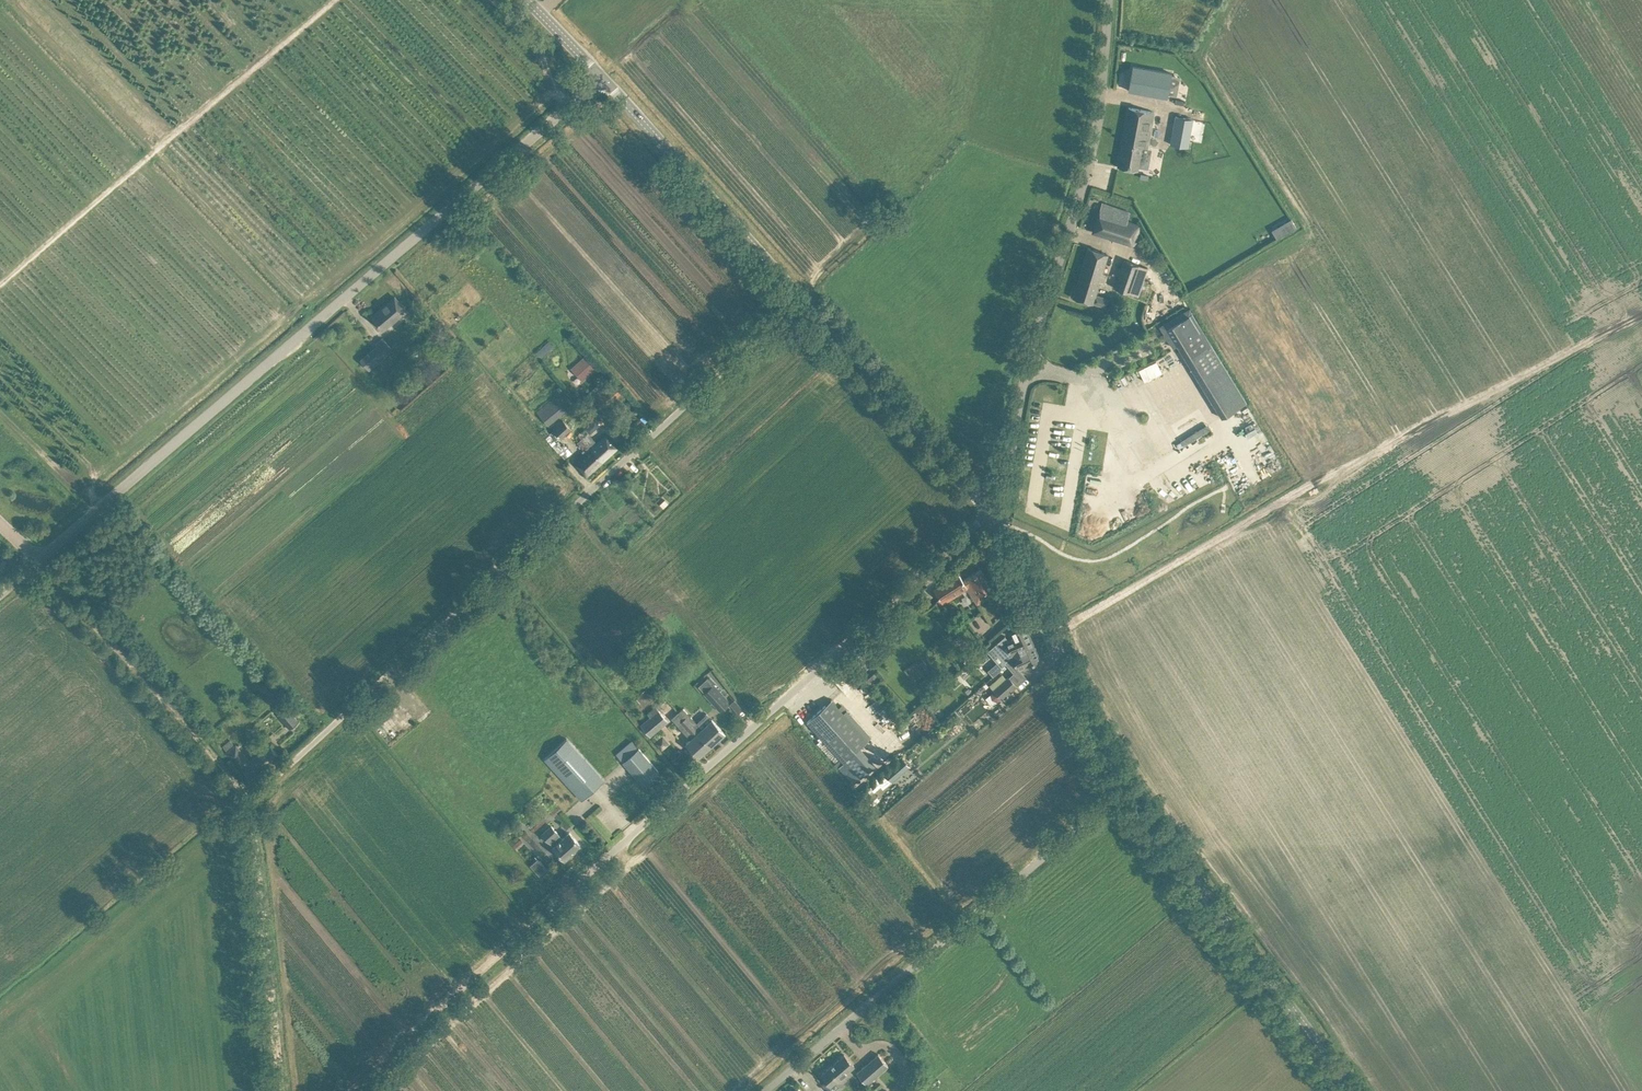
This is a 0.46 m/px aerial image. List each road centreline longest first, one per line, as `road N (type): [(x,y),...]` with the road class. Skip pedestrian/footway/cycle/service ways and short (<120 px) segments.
road 1 (unclassified): [(250,801),(802,299)]
road 2 (unclassified): [(37,561),(602,77)]
road 3 (track): [(282,1090),(250,801),(37,561)]
road 4 (unclassified): [(577,885),(993,509)]
road 5 (unclassified): [(994,511),(1093,141),(1108,0)]
road 6 (unclassified): [(766,1090),(1127,788)]
road 7 (unclassified): [(1354,1090),(1127,788)]
road 8 (track): [(347,1090),(577,885)]
road 9 (unclassified): [(1127,788),(1088,720),(994,511)]
road 10 (unclassified): [(802,299),(602,77)]
road 11 (unclassified): [(993,509),(802,299)]

